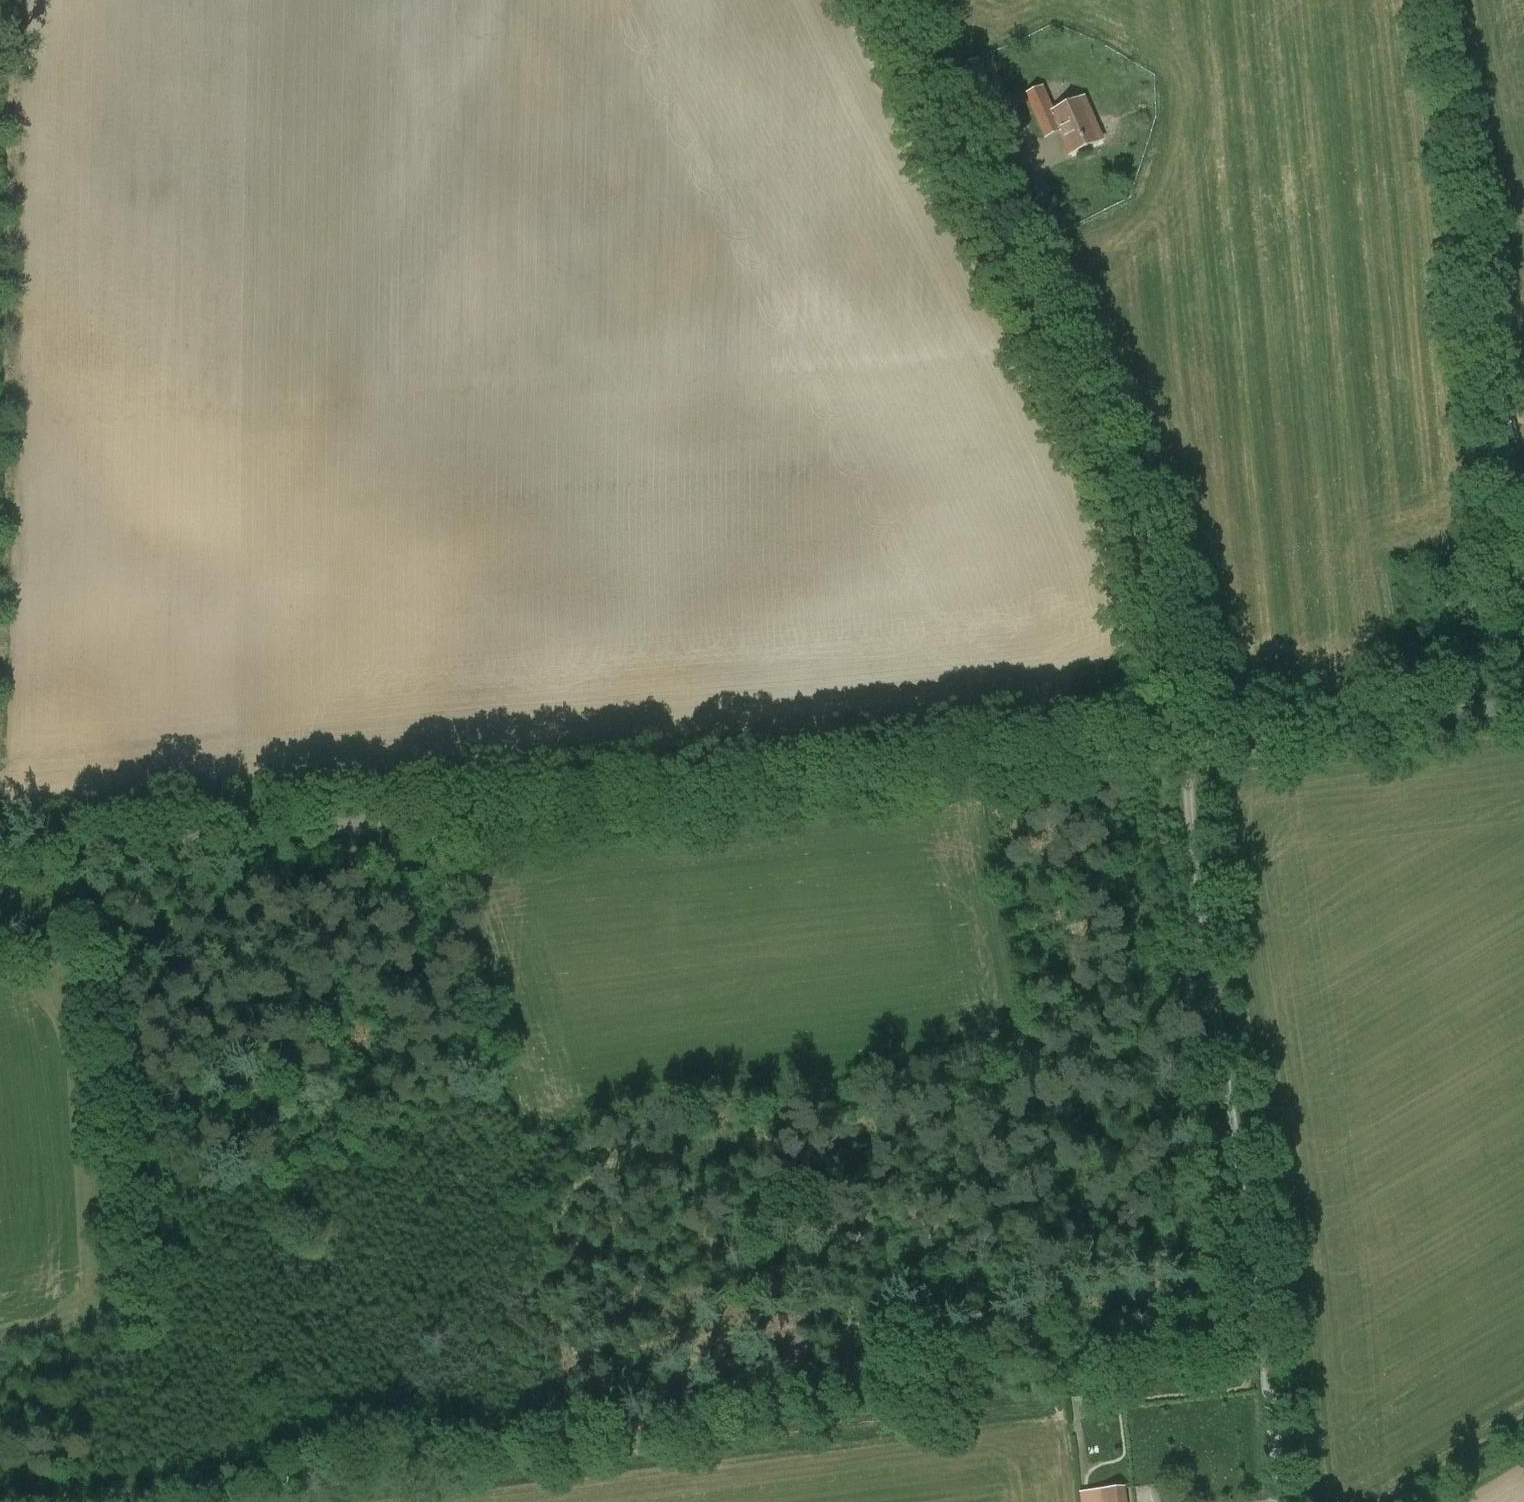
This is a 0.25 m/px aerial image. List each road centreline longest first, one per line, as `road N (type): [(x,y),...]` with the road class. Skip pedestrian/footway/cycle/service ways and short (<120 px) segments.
road 1 (unclassified): [(0,863),(303,825),(781,794),(1523,682)]
road 2 (track): [(1185,735),(1149,557),(889,0)]

